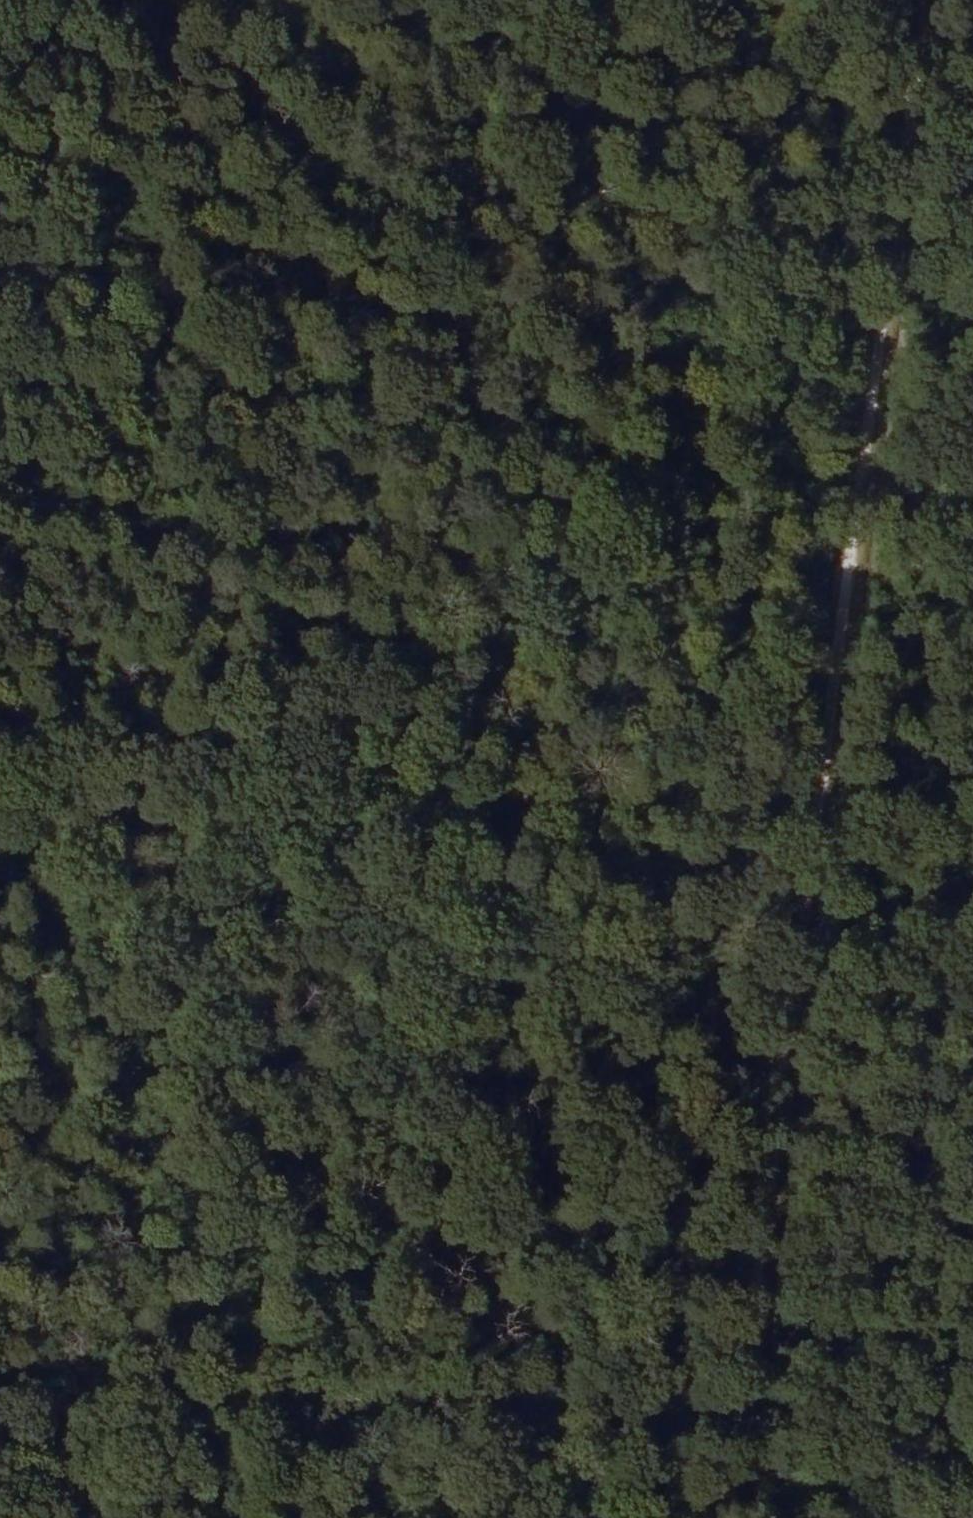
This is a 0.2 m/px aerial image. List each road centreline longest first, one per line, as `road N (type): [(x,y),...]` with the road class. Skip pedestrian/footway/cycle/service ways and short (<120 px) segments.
road 1 (track): [(918,0),(740,1517)]

